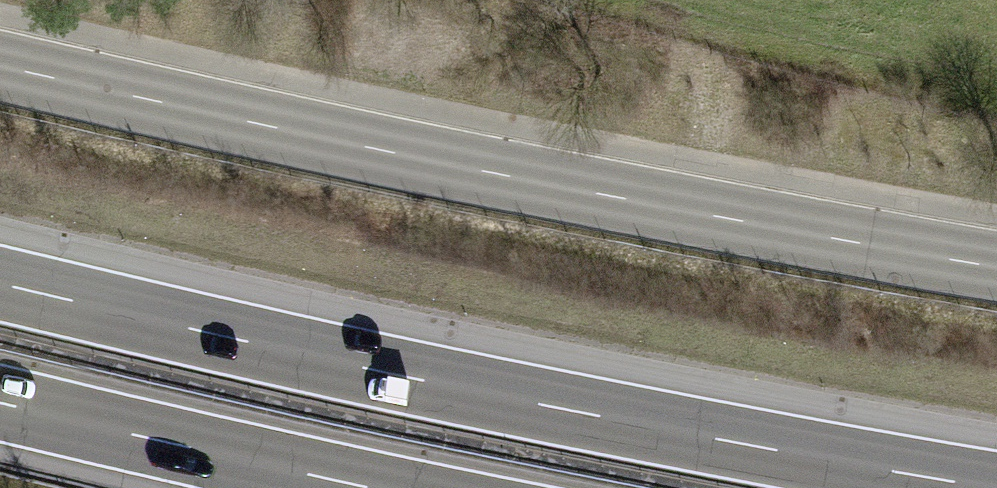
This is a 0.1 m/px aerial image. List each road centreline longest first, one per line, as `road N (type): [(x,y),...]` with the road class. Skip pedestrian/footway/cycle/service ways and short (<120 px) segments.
road 1 (motorway): [(996,486),(516,397),(0,281)]
road 2 (tertiary): [(0,66),(996,270)]
road 3 (motorway): [(0,406),(361,487)]

